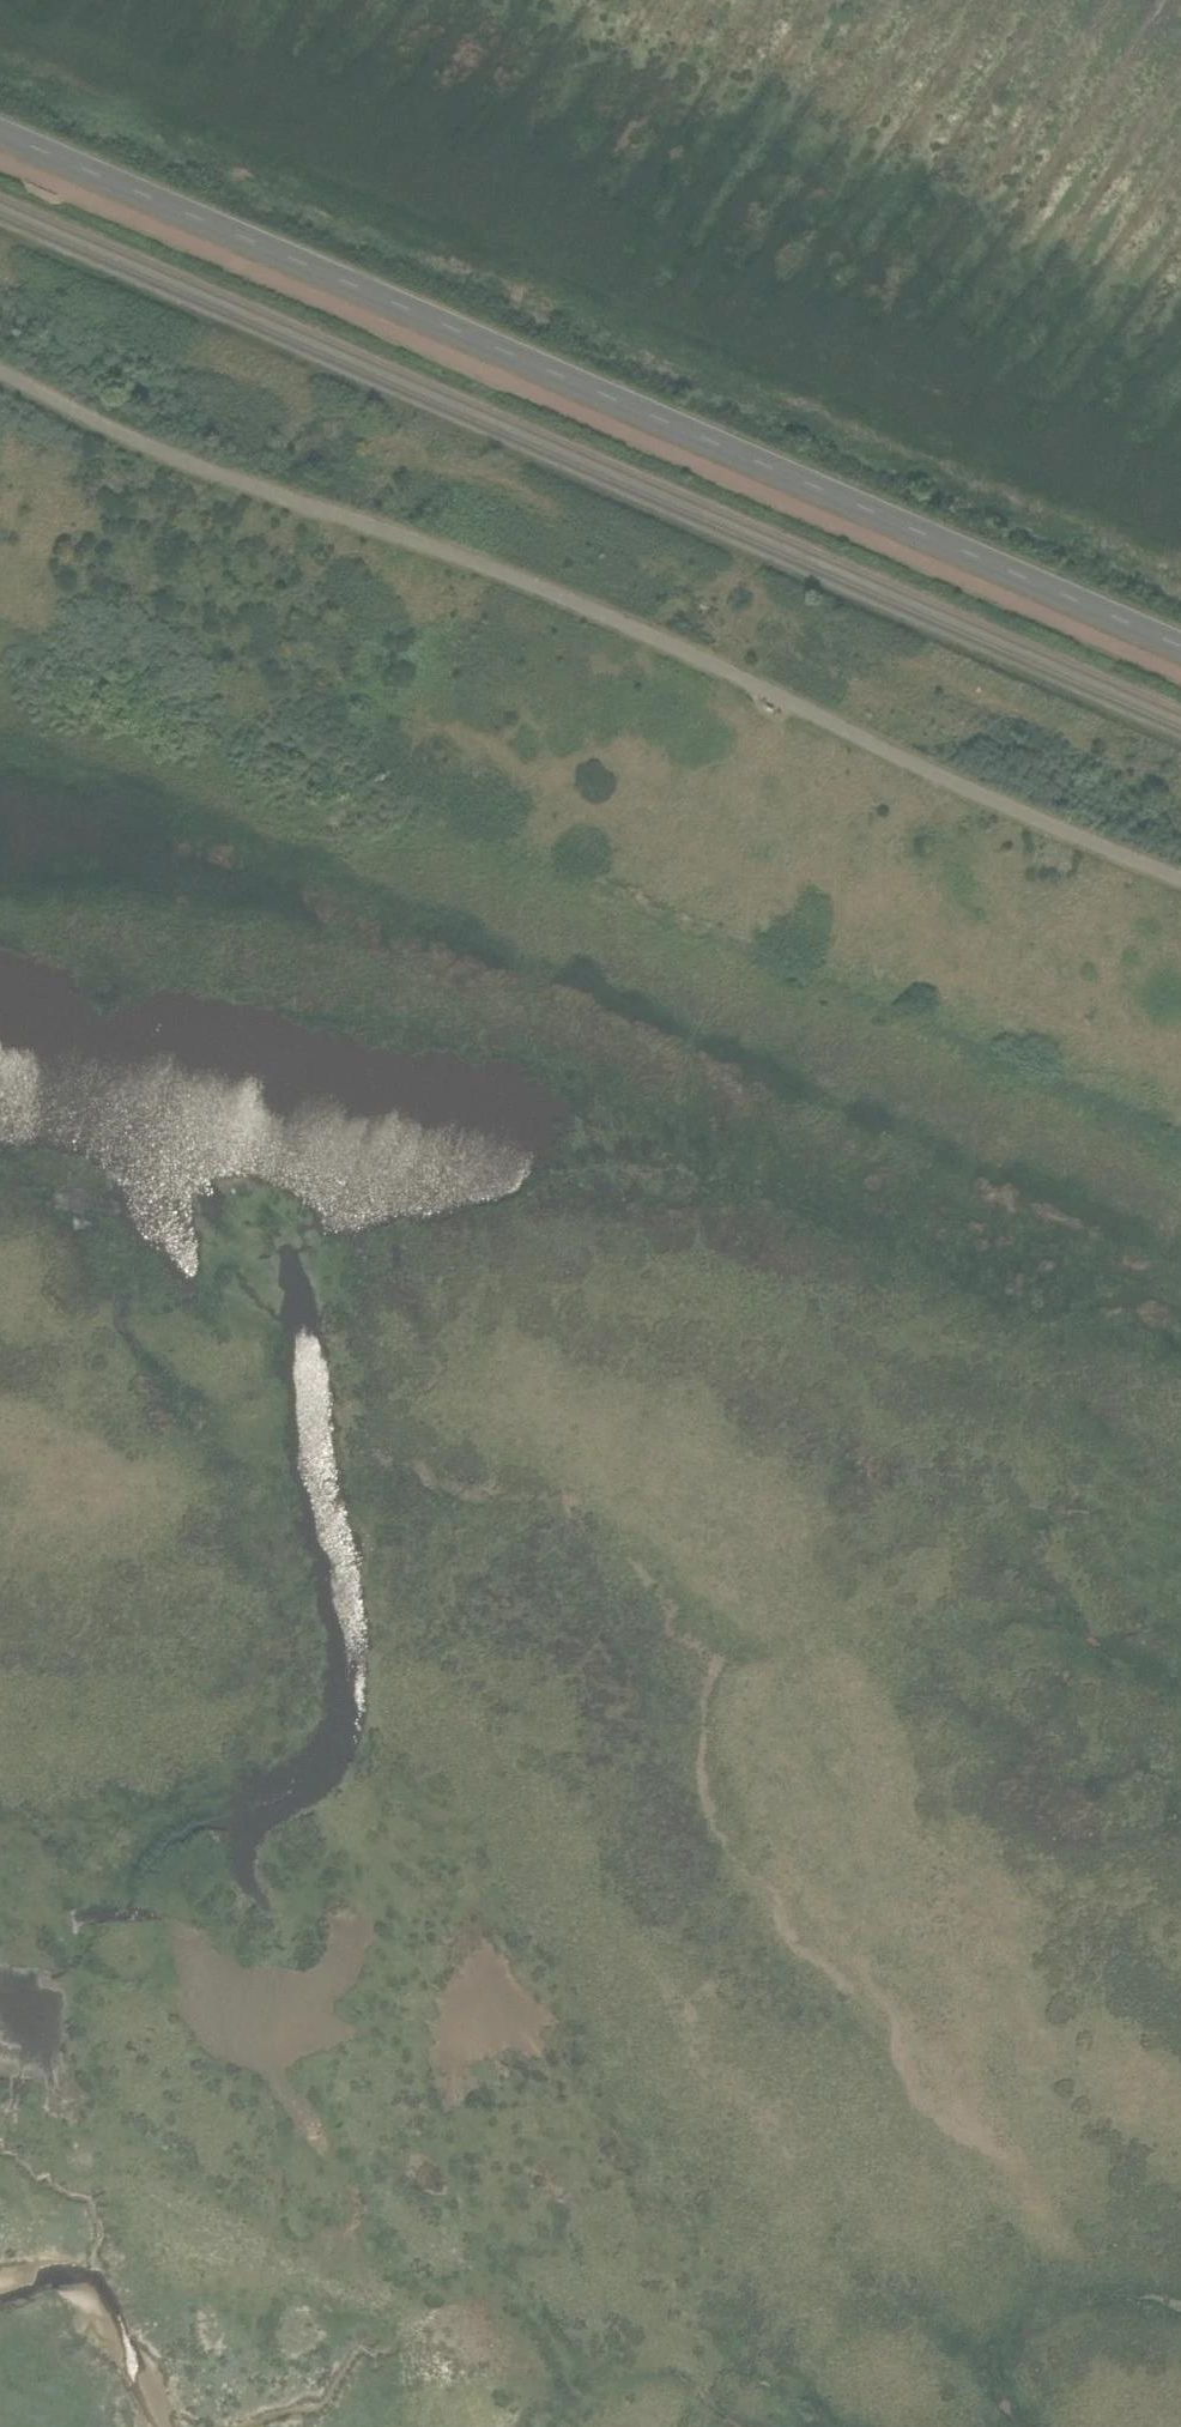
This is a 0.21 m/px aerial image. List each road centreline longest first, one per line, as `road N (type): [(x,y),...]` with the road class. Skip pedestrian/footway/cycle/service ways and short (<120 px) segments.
road 1 (tertiary): [(1180,645),(0,131)]

